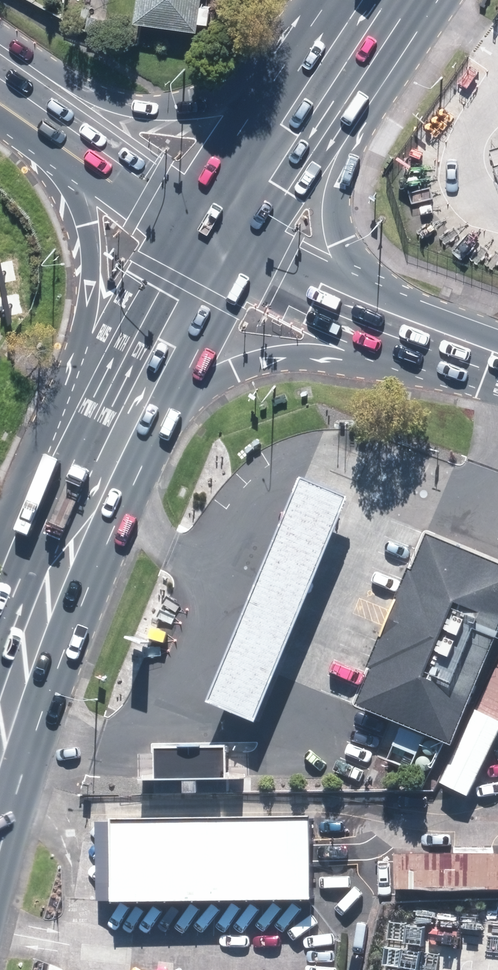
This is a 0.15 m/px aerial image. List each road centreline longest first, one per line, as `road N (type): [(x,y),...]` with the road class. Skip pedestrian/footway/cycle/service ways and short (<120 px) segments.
road 1 (primary): [(472,340),(288,353),(114,430)]
road 2 (primary): [(13,107),(161,108),(315,83)]
road 3 (primary): [(0,705),(33,609),(114,430)]
road 4 (primary): [(114,430),(78,153)]
road 5 (primary): [(315,83),(338,231),(369,302)]
road 6 (primary): [(114,430),(210,235)]
road 7 (primary): [(210,235),(315,83)]
road 8 (secondary): [(210,235),(369,302)]
road 9 (secondary): [(210,235),(78,153)]

